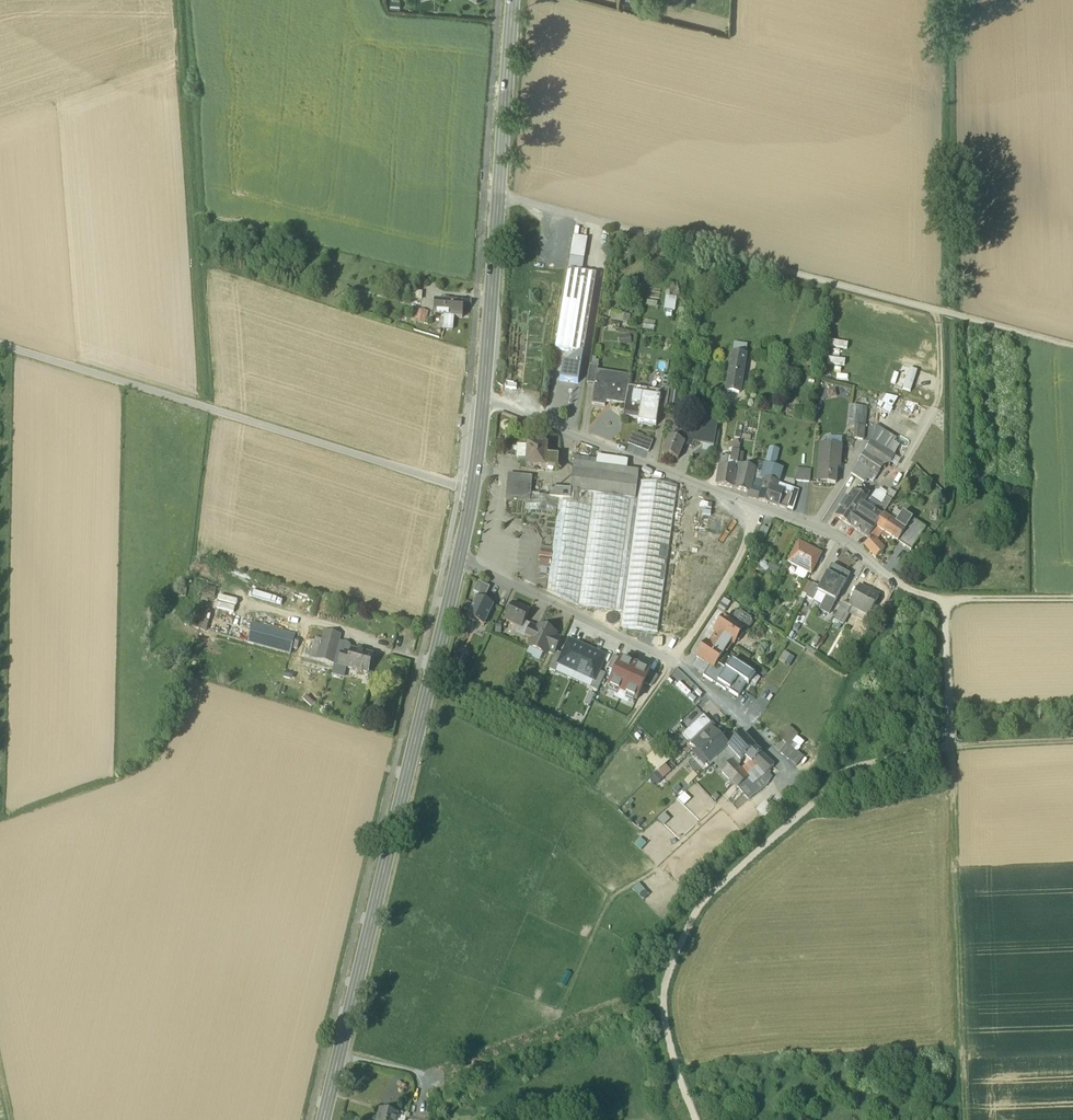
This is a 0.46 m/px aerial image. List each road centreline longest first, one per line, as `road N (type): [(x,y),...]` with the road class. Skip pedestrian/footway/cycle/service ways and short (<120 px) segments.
road 1 (track): [(500,197),(1072,346)]
road 2 (primary): [(324,1119),(459,560)]
road 3 (track): [(955,747),(846,775),(701,912),(668,990),(668,1028),(698,1119)]
road 4 (residential): [(0,349),(472,492)]
road 5 (residential): [(483,402),(821,528),(902,589)]
road 6 (track): [(209,412),(183,0)]
road 7 (residential): [(459,560),(681,667),(796,777)]
road 8 (primary): [(483,402),(513,0)]
road 9 (track): [(955,747),(970,1119)]
road 10 (track): [(948,604),(955,747)]
road 11 (track): [(948,604),(1072,602)]

